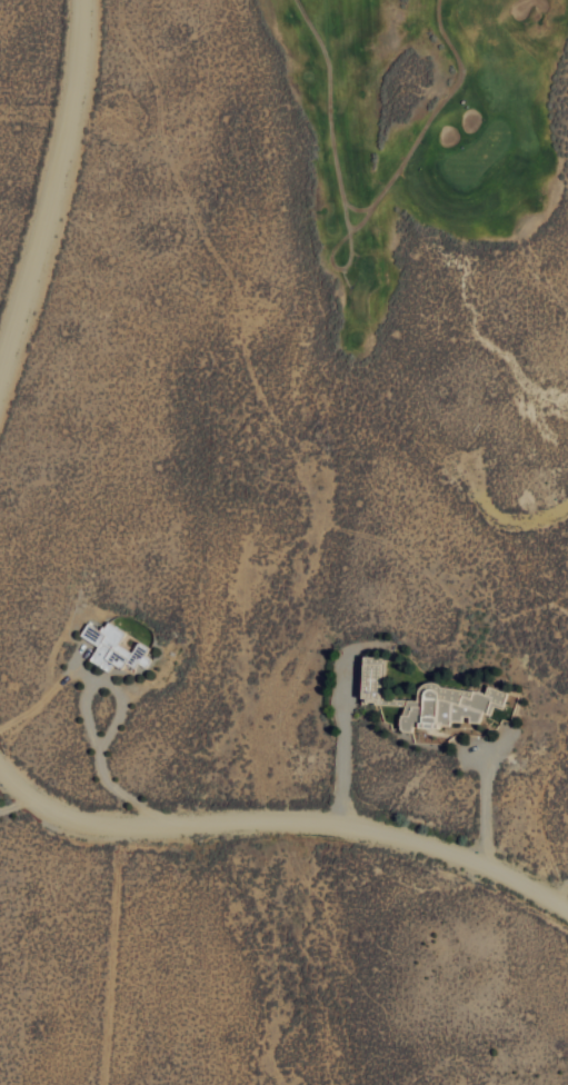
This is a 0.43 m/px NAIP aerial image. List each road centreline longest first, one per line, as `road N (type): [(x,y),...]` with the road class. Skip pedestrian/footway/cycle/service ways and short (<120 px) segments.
road 1 (residential): [(567,920),(477,857),(340,819),(59,818),(0,764)]
road 2 (residential): [(0,362),(62,157),(84,0)]
road 3 (residential): [(567,369),(439,360),(365,298)]

